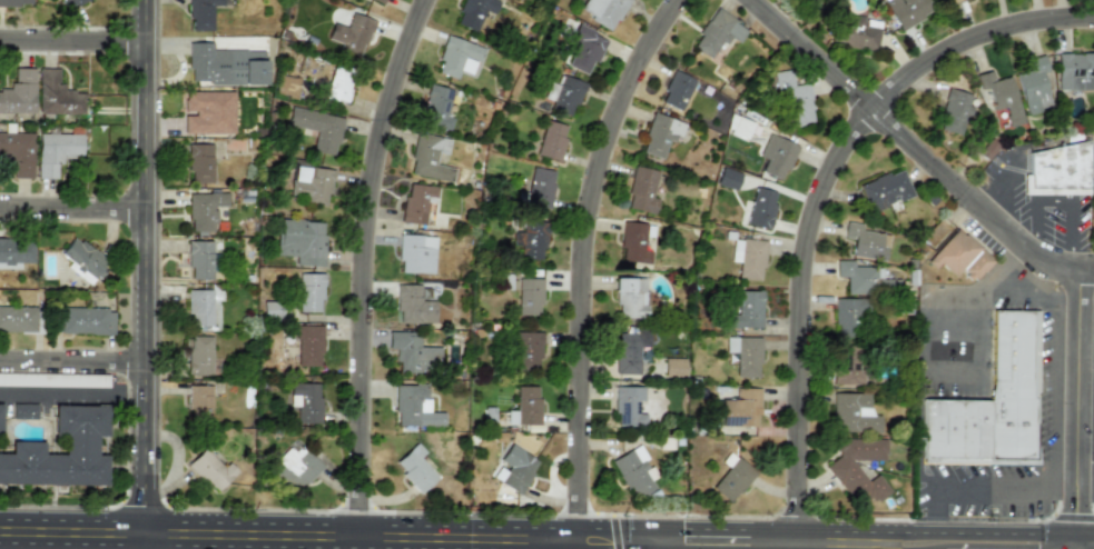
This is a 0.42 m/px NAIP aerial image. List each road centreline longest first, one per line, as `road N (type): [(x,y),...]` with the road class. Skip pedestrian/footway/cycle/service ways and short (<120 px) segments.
road 1 (secondary): [(0,530),(887,543)]
road 2 (residential): [(788,542),(791,282),(824,167),(865,107),(933,51),(1016,18),(1093,10)]
road 3 (residential): [(572,539),(572,279),(582,191),(621,76),(666,0)]
road 4 (residential): [(354,536),(361,222),(376,132),(422,0)]
road 5 (tertiary): [(135,532),(138,0)]
road 6 (residential): [(749,0),(1036,264),(1093,266)]
road 7 (residential): [(1071,533),(1080,266)]
road 8 (secondary): [(1071,533),(904,530),(887,543)]
road 9 (residential): [(0,41),(138,42)]
road 10 (residential): [(0,207),(137,208)]
road 11 (residential): [(0,362),(136,363)]

